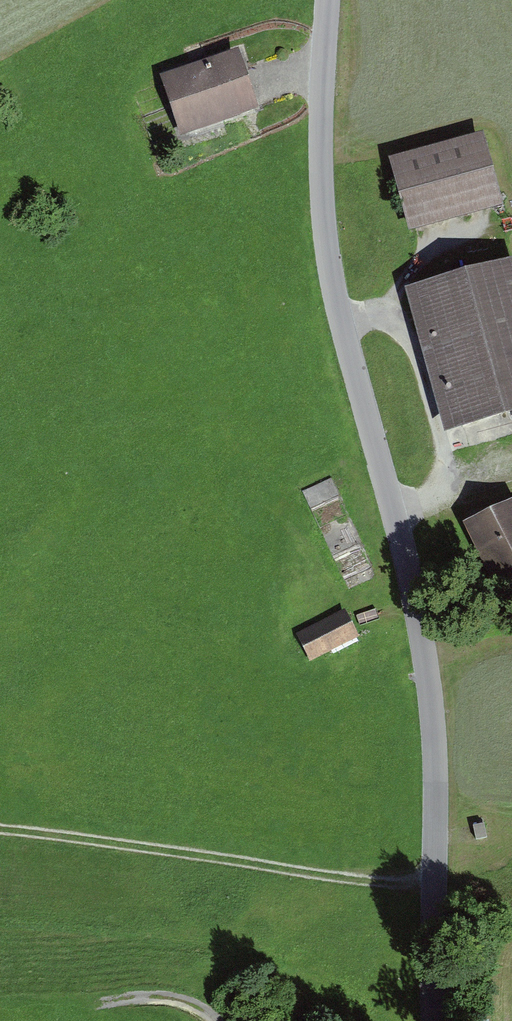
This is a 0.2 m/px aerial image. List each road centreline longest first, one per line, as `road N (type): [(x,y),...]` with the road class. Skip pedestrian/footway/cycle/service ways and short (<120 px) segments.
road 1 (residential): [(331,0),(327,247),(339,323),(419,615),(438,745),(436,1020)]
road 2 (track): [(0,831),(436,889)]
road 3 (track): [(500,228),(461,238),(405,287),(401,308),(444,454),(435,489),(392,512)]

